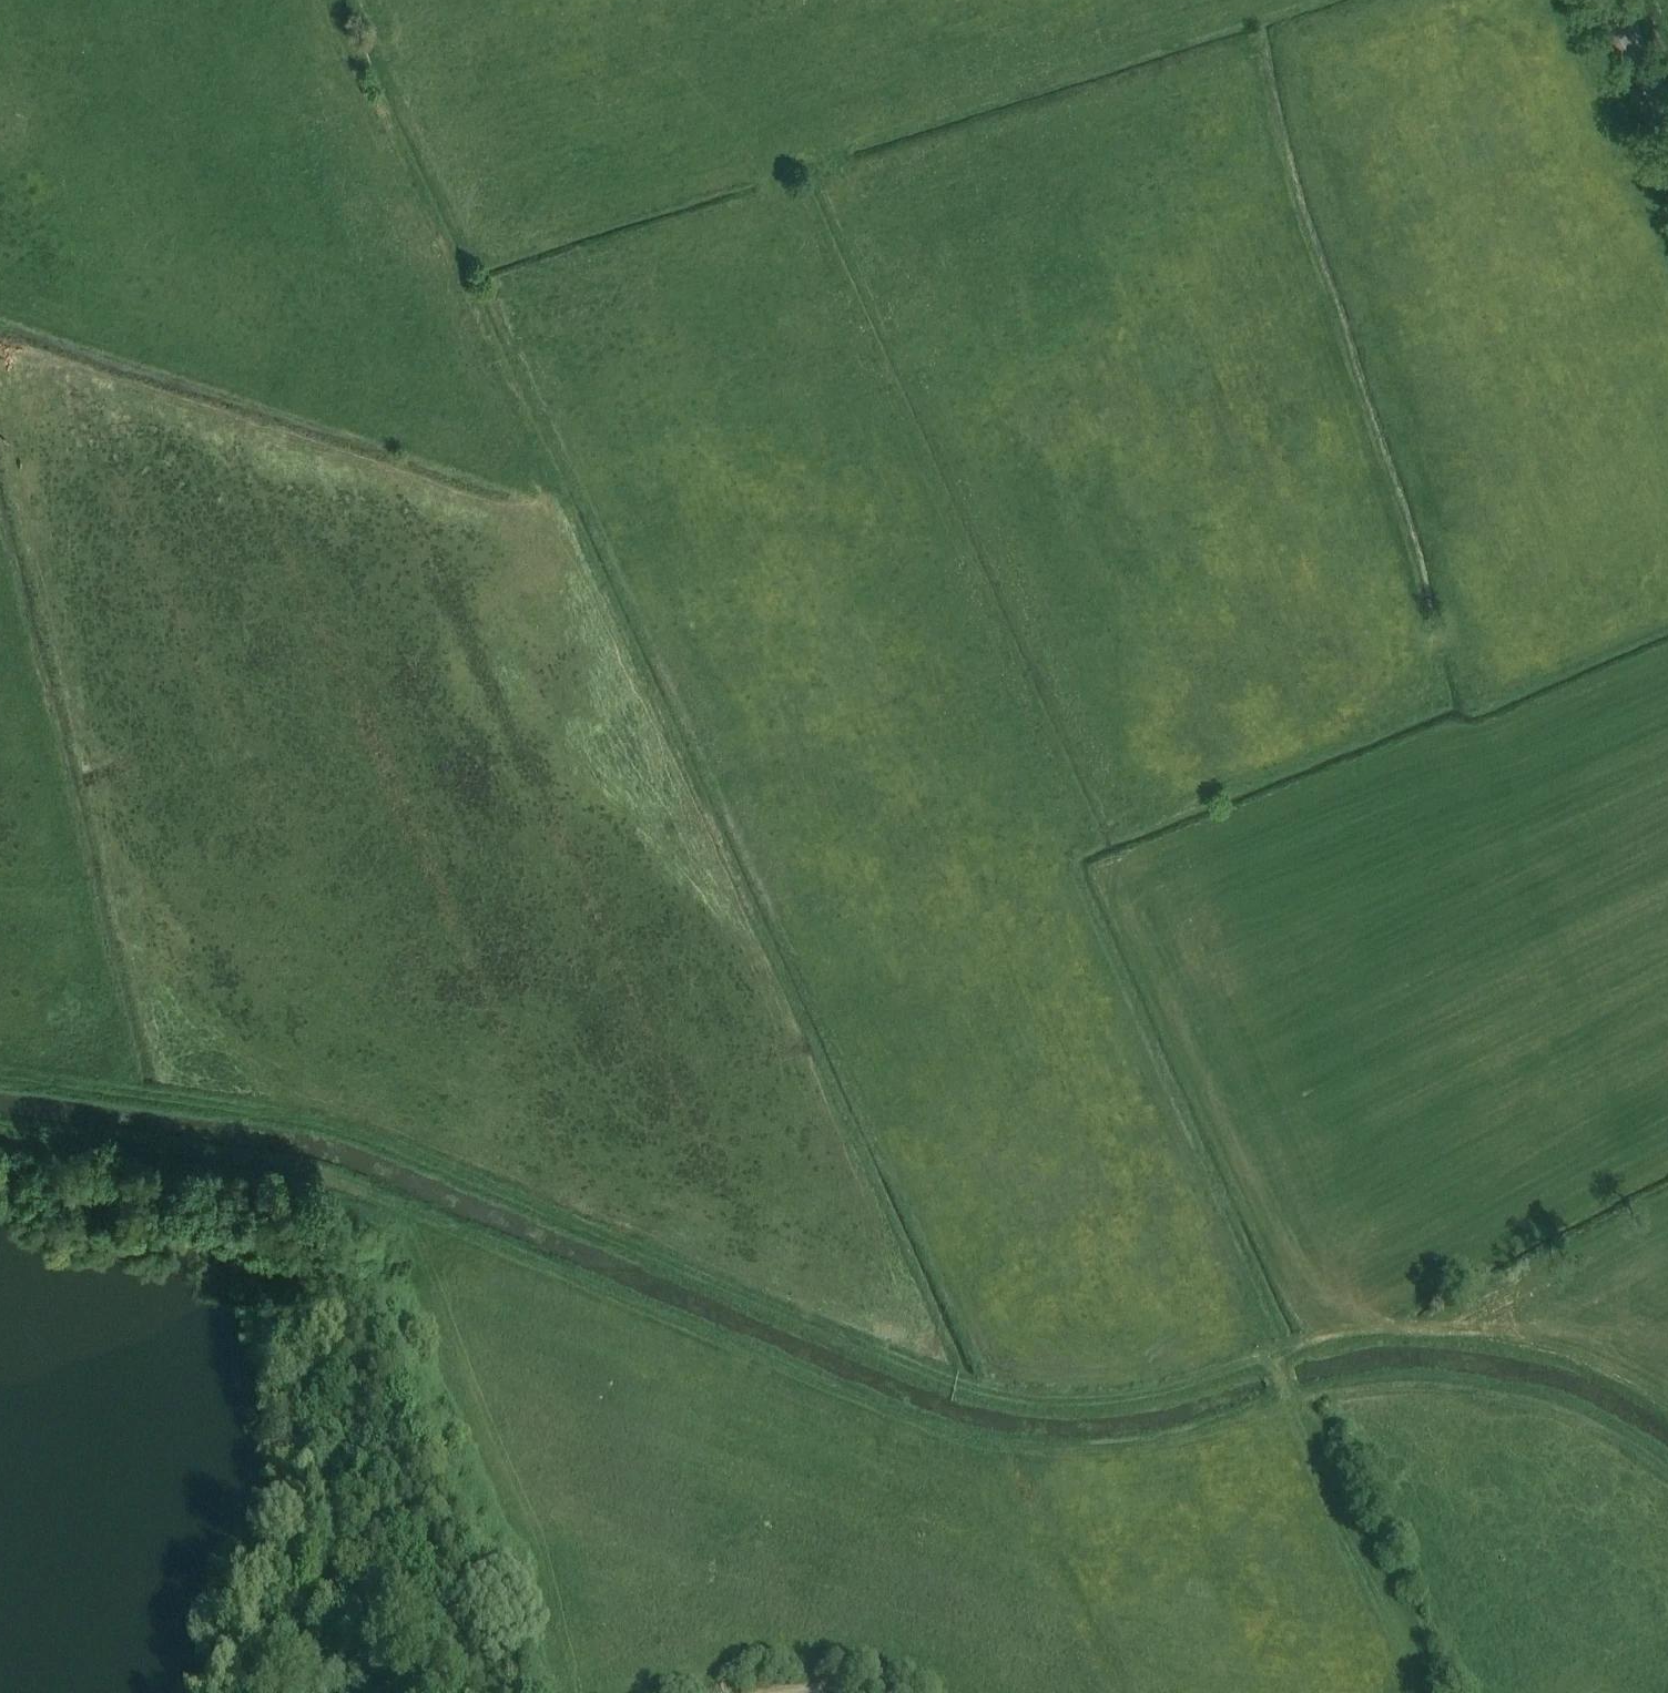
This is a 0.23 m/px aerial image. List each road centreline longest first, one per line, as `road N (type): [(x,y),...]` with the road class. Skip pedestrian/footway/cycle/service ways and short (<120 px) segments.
road 1 (tertiary): [(1667,119),(1612,0)]

